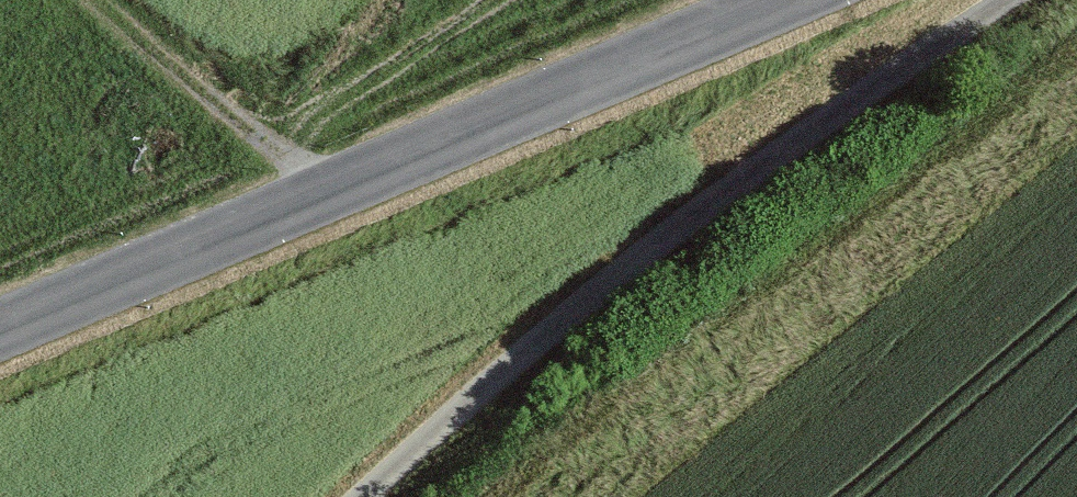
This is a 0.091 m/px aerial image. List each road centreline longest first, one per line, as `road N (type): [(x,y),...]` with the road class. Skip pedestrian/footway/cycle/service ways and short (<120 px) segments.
road 1 (tertiary): [(0,329),(784,0)]
road 2 (track): [(1006,0),(688,221),(365,496)]

